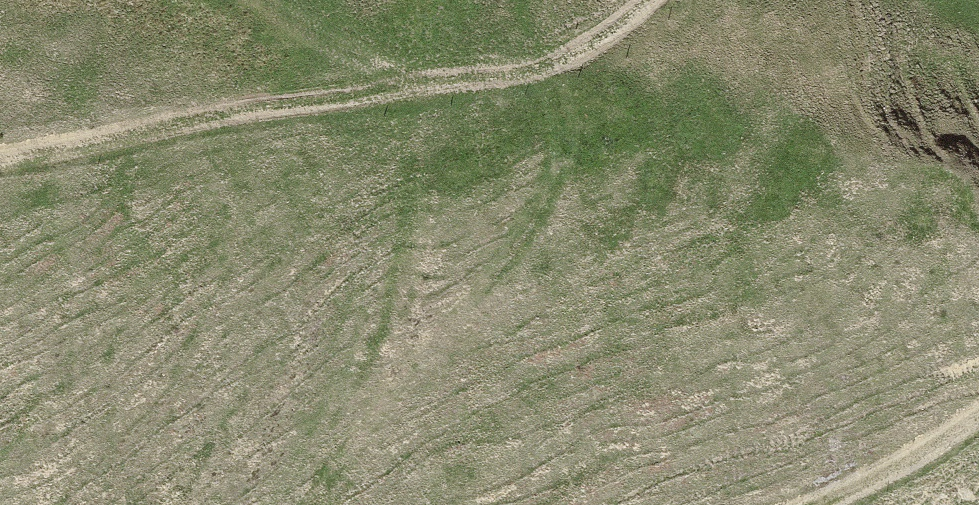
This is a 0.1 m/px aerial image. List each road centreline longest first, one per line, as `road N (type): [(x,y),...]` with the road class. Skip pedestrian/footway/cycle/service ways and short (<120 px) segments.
road 1 (track): [(446,76),(0,162)]
road 2 (track): [(655,0),(627,32),(532,73),(446,76),(354,55),(262,0)]
road 3 (track): [(842,504),(880,488),(978,415)]

